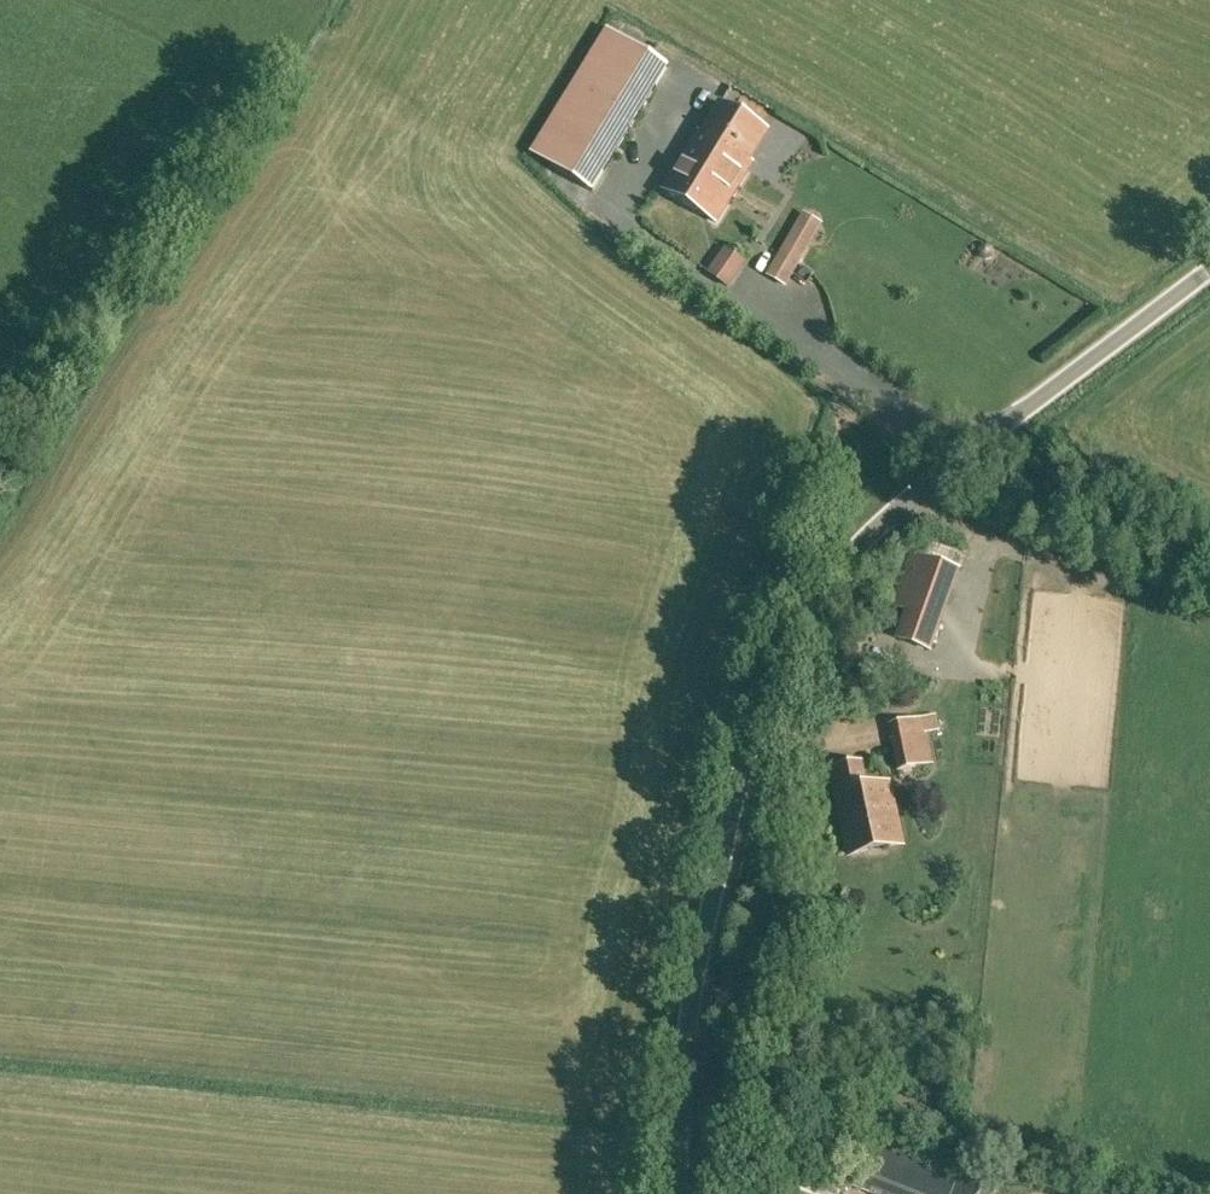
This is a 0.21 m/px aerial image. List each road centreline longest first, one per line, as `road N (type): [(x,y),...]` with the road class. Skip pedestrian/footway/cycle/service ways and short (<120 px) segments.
road 1 (unclassified): [(673,1193),(690,983),(727,815),(748,741),(803,632),(847,560),(904,507),(1209,273)]

